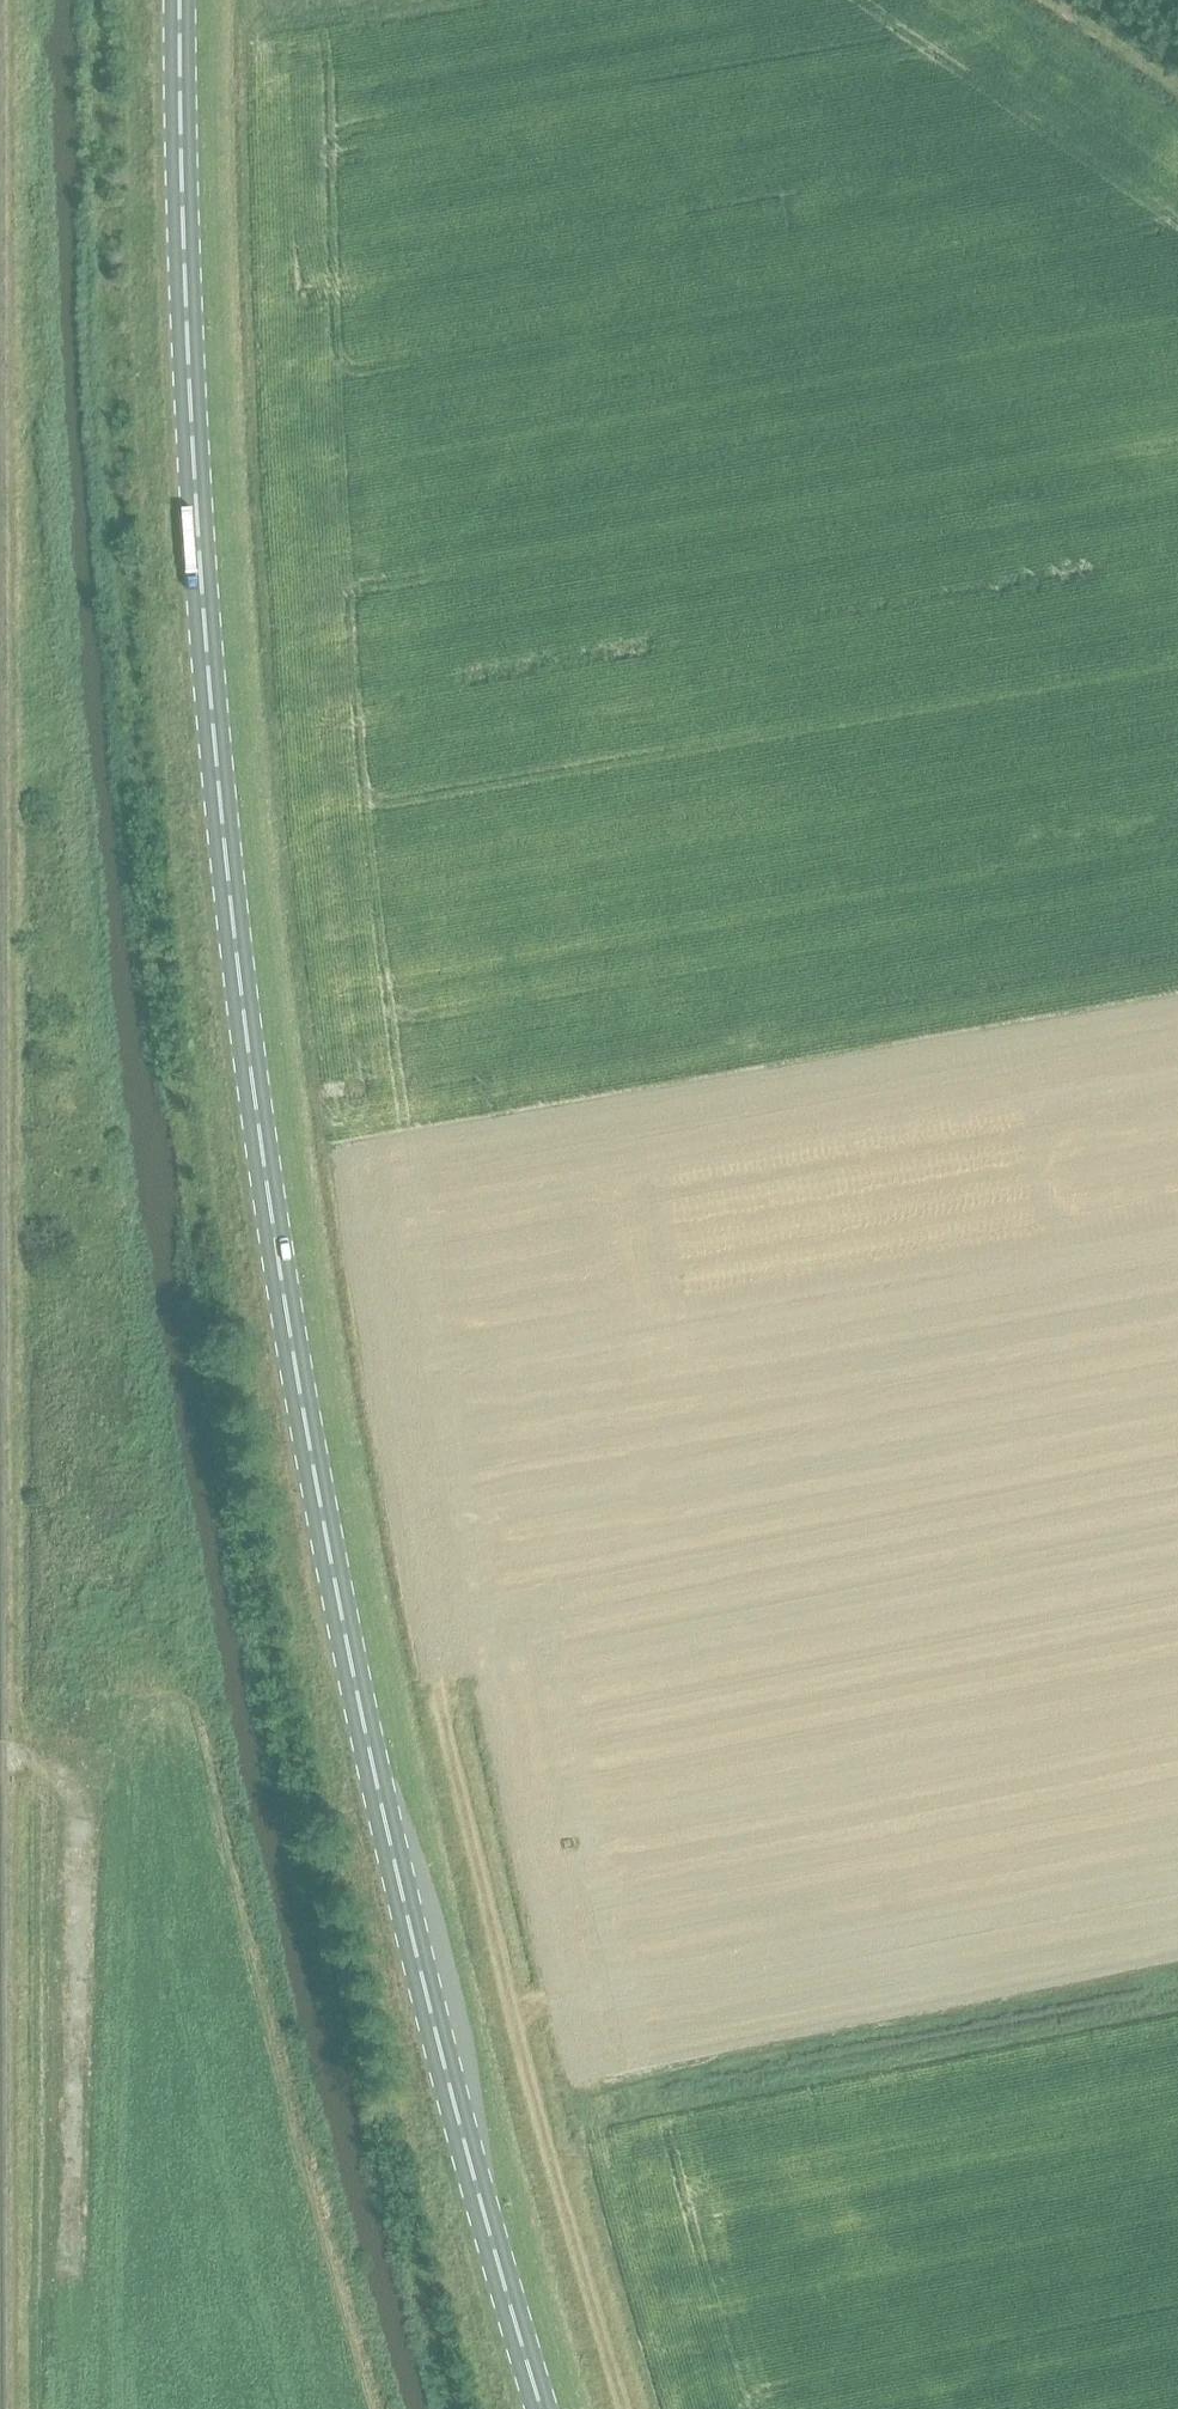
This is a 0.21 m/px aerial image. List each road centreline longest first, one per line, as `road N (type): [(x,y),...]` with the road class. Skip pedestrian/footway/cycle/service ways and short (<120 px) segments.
road 1 (primary): [(547,2408),(494,2241),(349,1674),(242,1038),(190,350),(183,0)]
road 2 (track): [(625,2408),(538,2116),(444,1724)]
road 3 (track): [(1177,80),(1060,0)]

